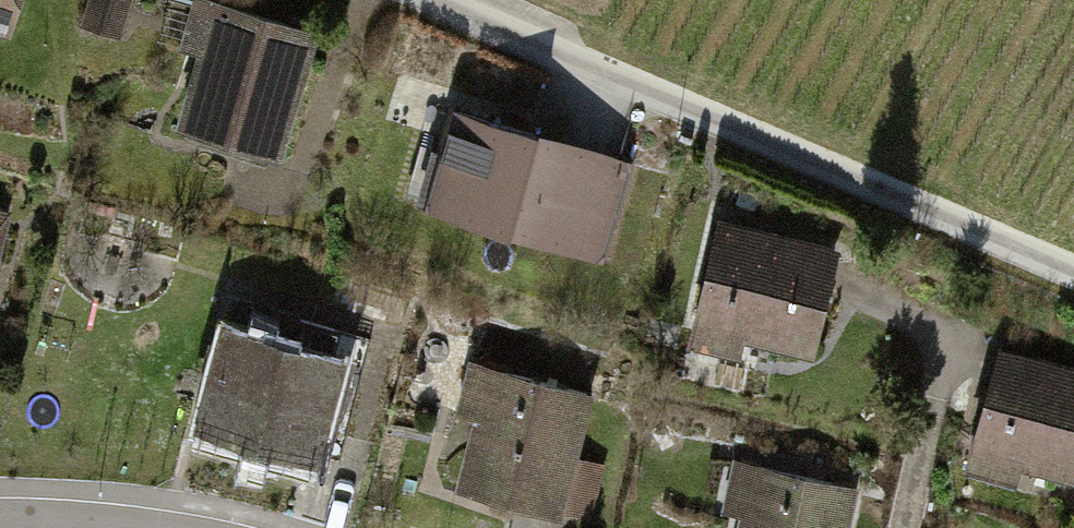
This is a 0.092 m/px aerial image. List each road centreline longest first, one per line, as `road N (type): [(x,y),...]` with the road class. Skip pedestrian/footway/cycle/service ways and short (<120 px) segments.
road 1 (residential): [(440,0),(1073,271)]

